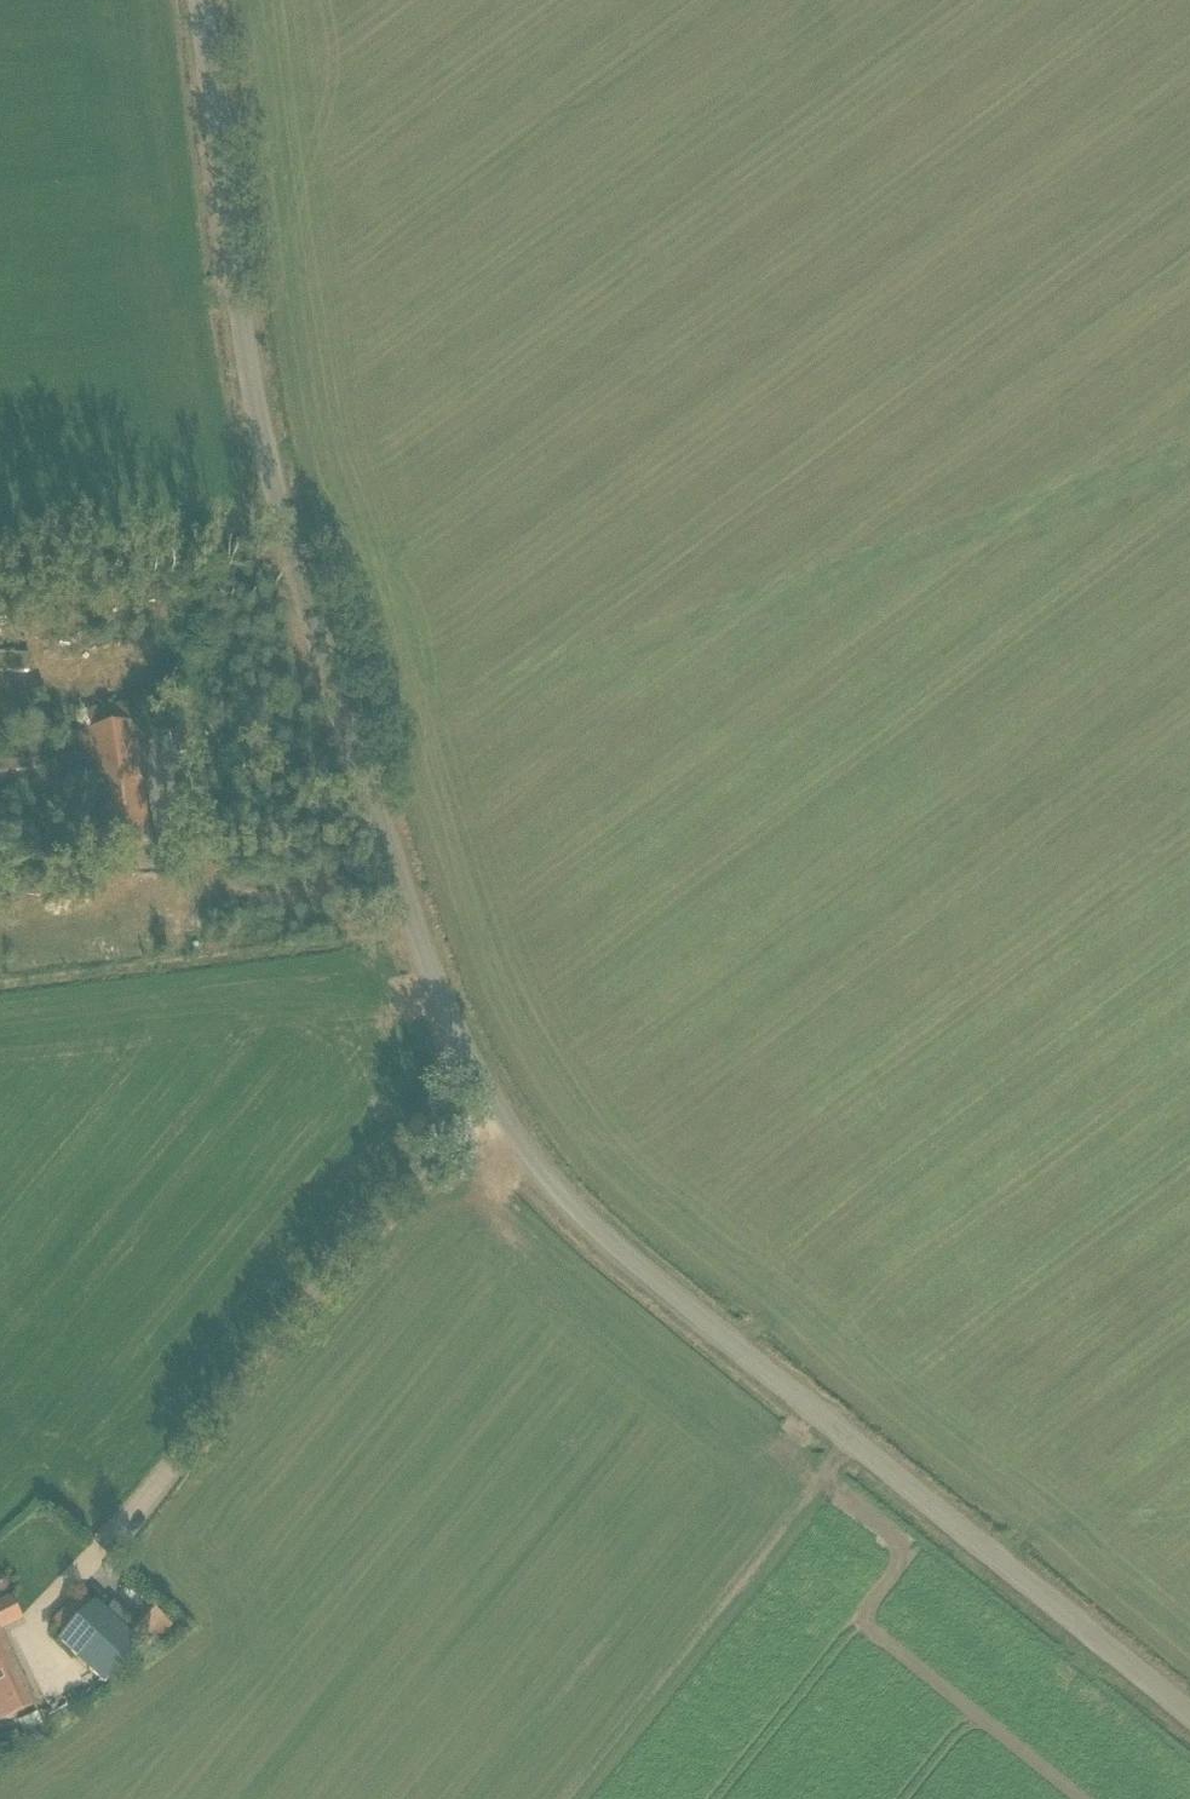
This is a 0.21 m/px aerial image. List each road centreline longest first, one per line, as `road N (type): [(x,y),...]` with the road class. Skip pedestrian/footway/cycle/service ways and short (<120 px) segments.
road 1 (unclassified): [(1189,1718),(606,1247),(489,1104),(458,1040),(253,405),(197,0)]

